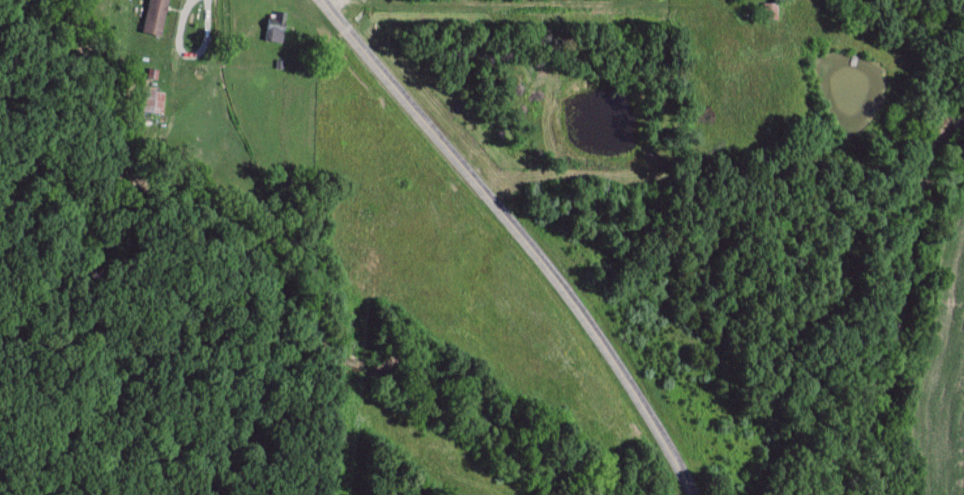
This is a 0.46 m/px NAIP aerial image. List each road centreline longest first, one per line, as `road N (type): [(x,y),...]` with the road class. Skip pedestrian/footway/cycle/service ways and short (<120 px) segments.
road 1 (tertiary): [(695,494),(666,435),(516,223),(321,0)]
road 2 (residential): [(364,51),(720,38)]

